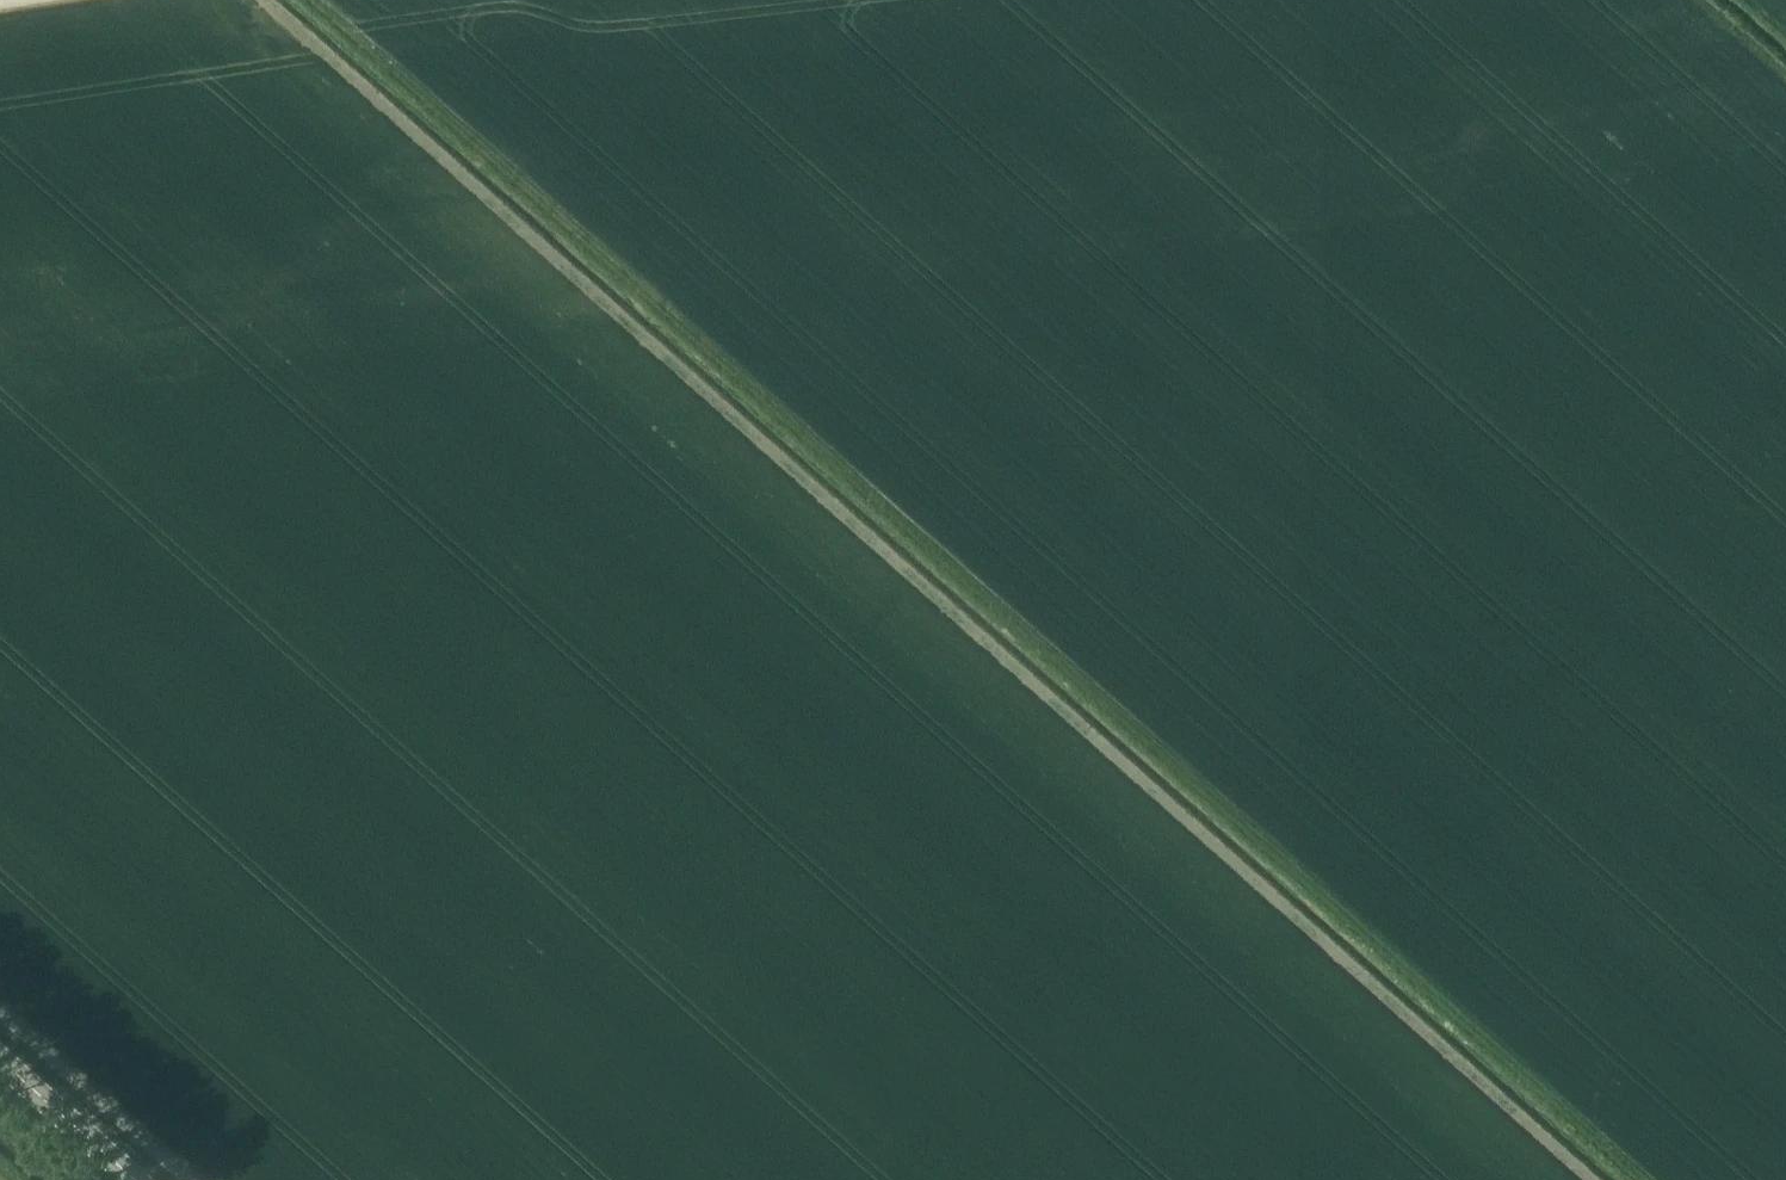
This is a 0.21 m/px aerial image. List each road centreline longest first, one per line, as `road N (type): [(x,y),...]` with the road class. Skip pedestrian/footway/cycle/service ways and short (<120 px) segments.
road 1 (secondary): [(134,1179),(0,1061)]

